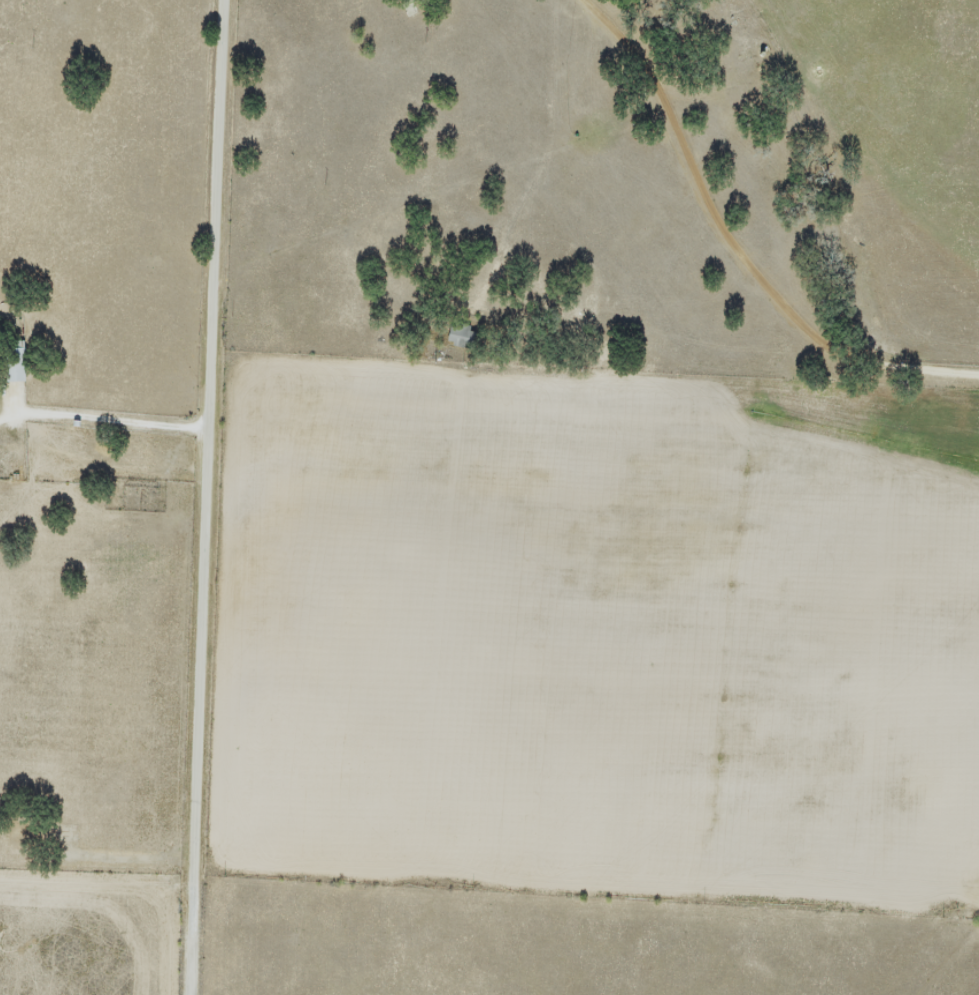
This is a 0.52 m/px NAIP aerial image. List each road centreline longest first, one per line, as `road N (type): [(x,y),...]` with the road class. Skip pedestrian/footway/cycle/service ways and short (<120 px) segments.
road 1 (residential): [(197,767),(222,0)]
road 2 (residential): [(209,994),(213,913),(197,767)]

